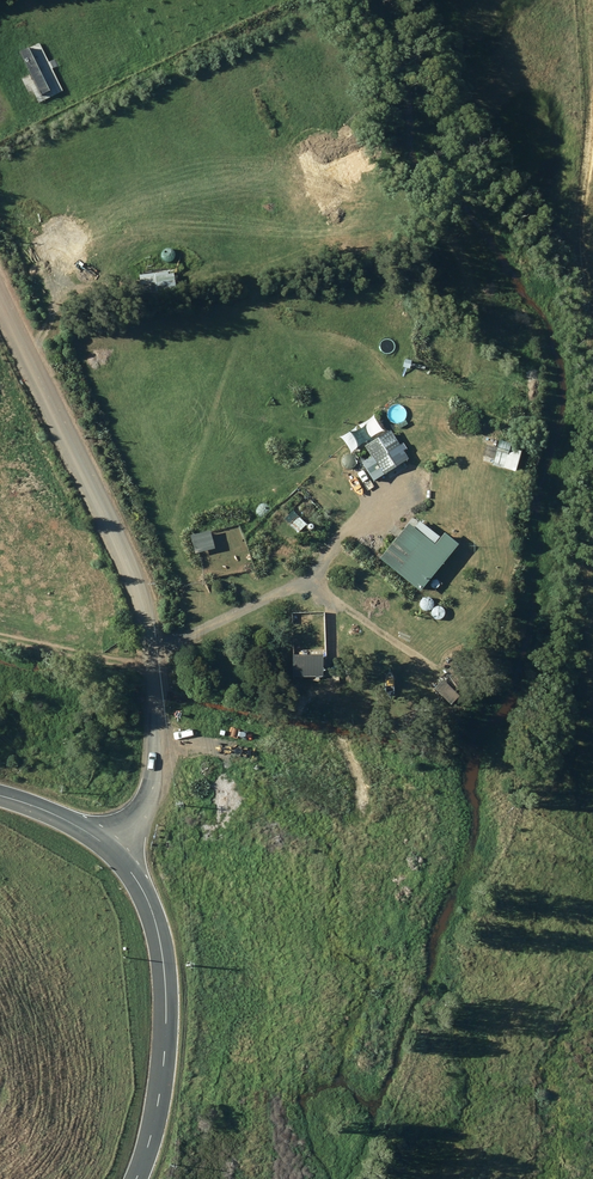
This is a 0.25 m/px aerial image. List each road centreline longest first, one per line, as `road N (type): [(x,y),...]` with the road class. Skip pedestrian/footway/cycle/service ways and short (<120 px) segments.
road 1 (unclassified): [(112,850),(154,793),(159,745),(151,646),(113,539),(0,291)]
road 2 (track): [(578,0),(586,133),(575,225),(592,346)]
road 3 (tertiary): [(112,850),(143,889),(155,922),(167,1008),(158,1106),(137,1178)]
road 4 (tertiary): [(0,795),(58,816),(112,850)]

